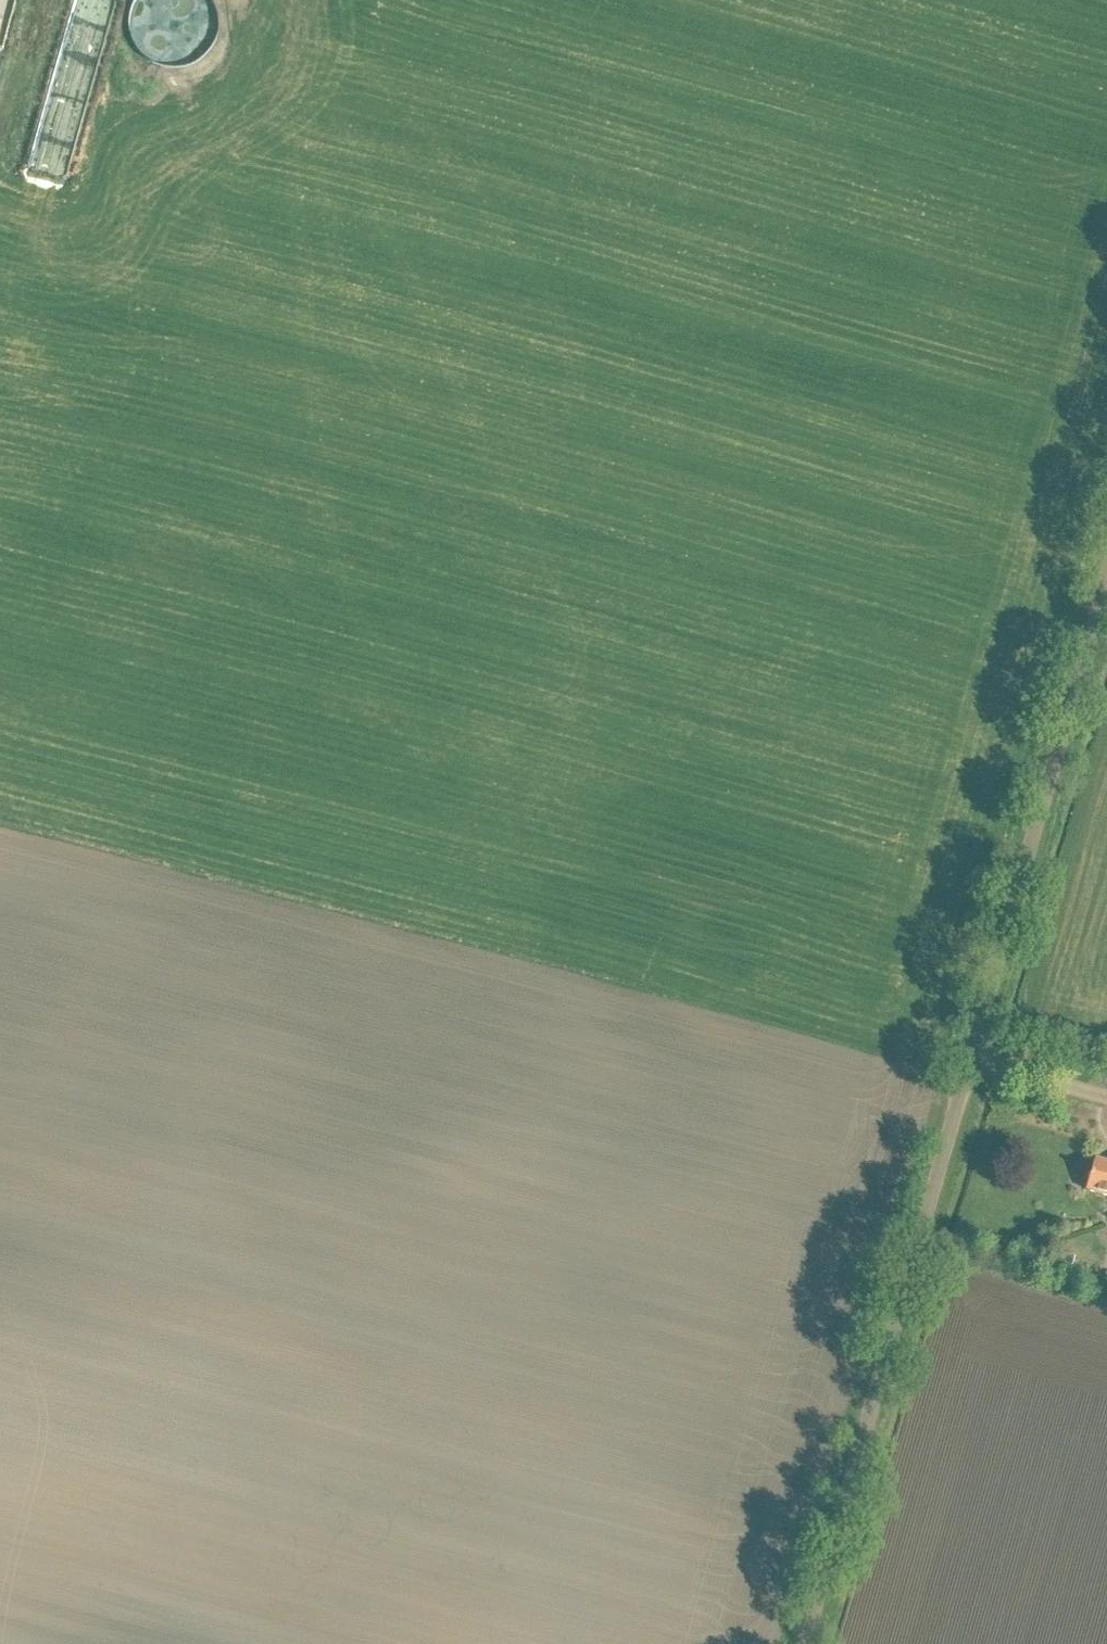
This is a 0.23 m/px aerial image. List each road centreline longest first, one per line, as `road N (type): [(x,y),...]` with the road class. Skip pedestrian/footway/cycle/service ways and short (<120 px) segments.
road 1 (unclassified): [(805,1643),(1106,566)]
road 2 (track): [(970,1060),(1106,1101)]

